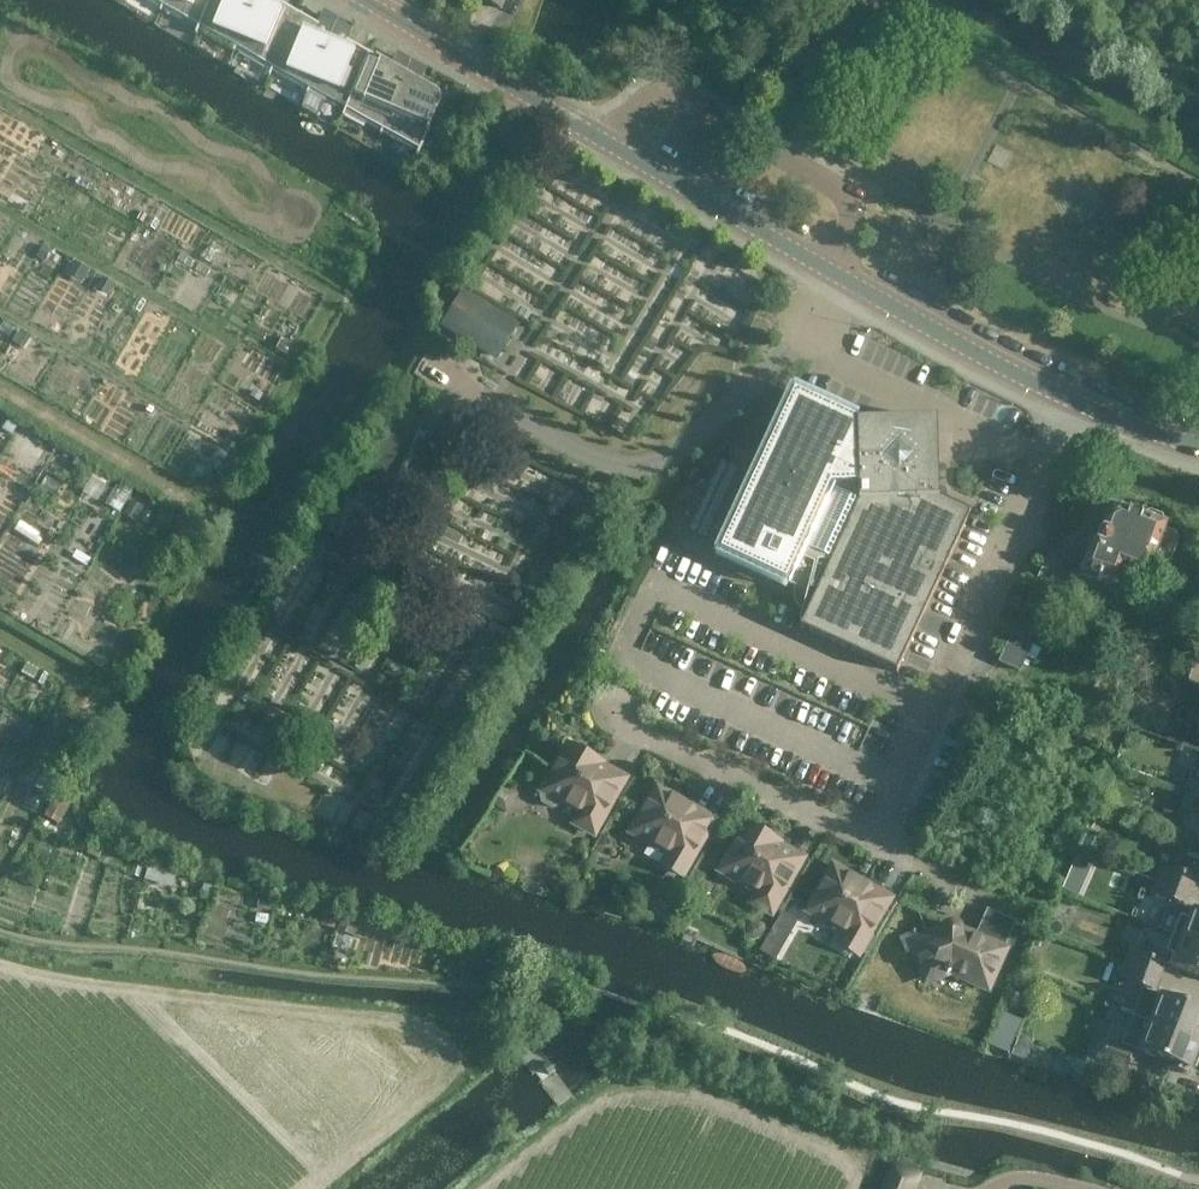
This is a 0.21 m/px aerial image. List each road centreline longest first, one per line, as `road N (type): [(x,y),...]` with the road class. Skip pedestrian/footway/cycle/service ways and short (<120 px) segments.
road 1 (track): [(89,981),(367,1015),(428,1030),(449,1058),(430,1097),(307,1188)]
road 2 (secondary): [(829,273),(356,0)]
road 3 (track): [(862,1159),(736,1100),(637,1079),(569,1111),(462,1188)]
road 4 (unclassified): [(871,838),(1047,463)]
road 5 (unclassified): [(1047,463),(802,339),(829,273)]
road 6 (residential): [(611,715),(871,838)]
road 7 (secondary): [(1075,402),(829,273)]
road 8 (secondary): [(1198,445),(1075,402)]

